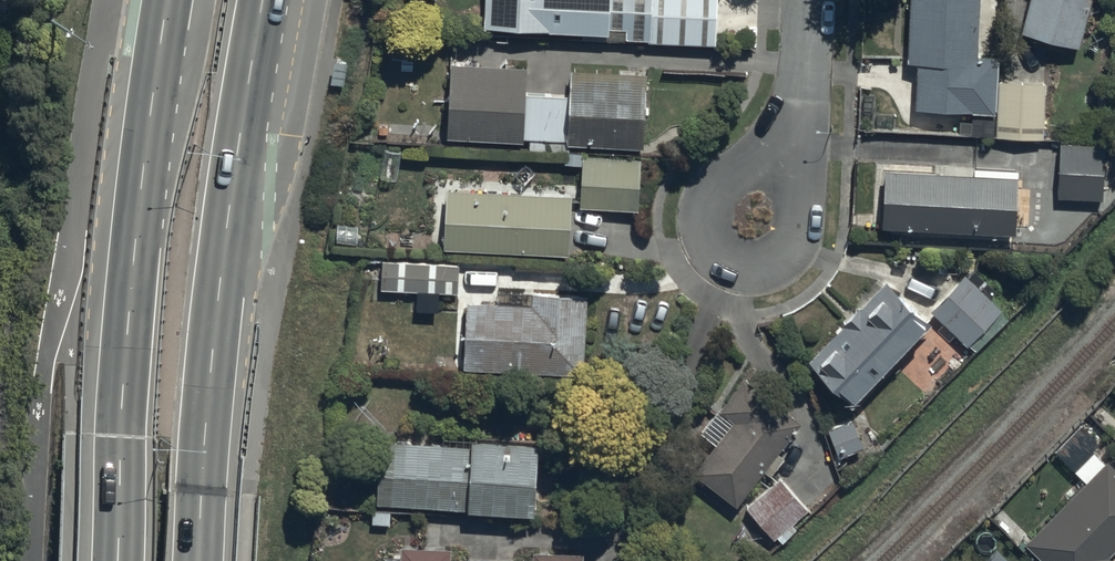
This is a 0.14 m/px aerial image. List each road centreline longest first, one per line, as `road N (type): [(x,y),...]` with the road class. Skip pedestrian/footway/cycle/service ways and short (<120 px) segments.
road 1 (secondary): [(264,0),(227,226),(195,560)]
road 2 (secondary): [(111,560),(132,283),(166,0)]
road 3 (residential): [(806,0),(797,140),(752,224)]

